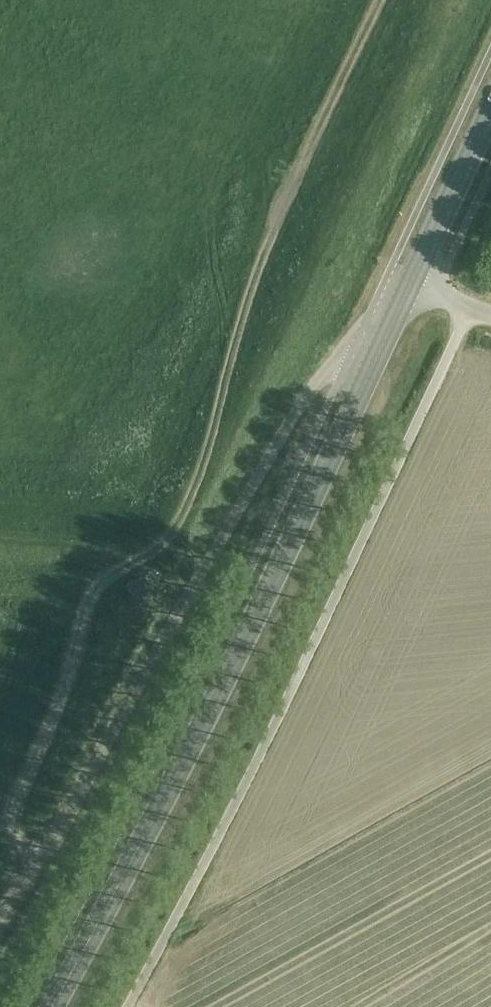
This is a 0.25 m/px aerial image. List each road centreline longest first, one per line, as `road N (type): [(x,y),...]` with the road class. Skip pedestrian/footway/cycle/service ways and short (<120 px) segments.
road 1 (track): [(38,860),(17,833),(17,806),(83,591),(165,542),(200,486),(266,255),(381,0)]
road 2 (primary): [(54,1006),(410,288)]
road 3 (unclassified): [(126,1006),(308,655),(470,309)]
road 4 (unclassified): [(0,915),(311,384),(410,288)]
road 5 (primary): [(410,288),(490,111)]

